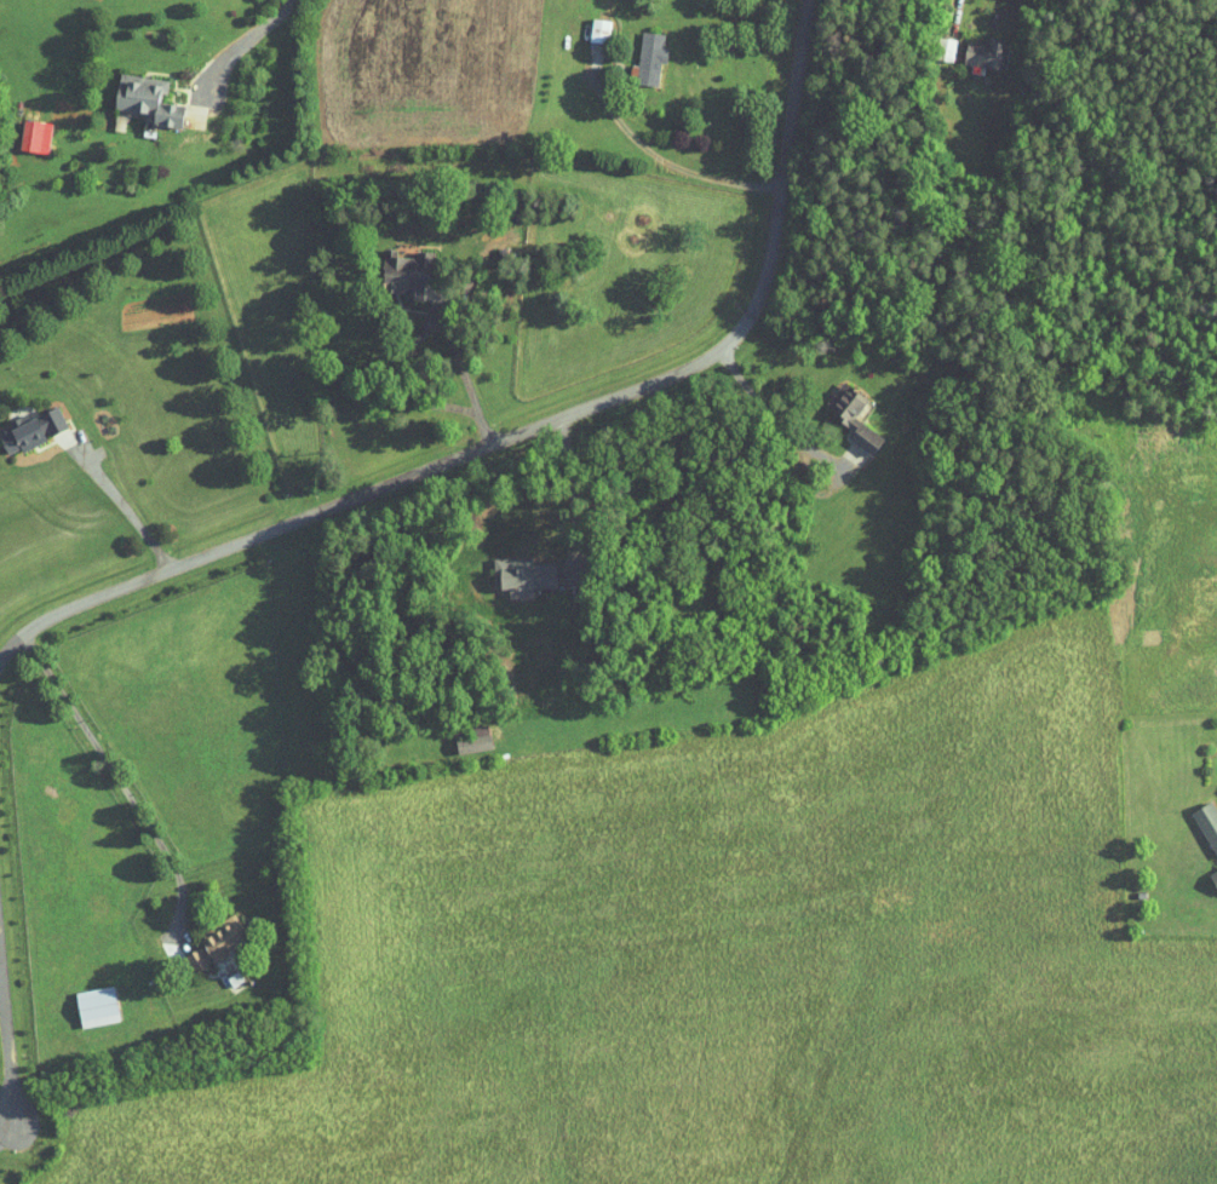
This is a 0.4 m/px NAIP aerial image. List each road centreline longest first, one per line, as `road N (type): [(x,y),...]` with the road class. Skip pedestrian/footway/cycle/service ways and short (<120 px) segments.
road 1 (residential): [(809,0),(760,289),(724,349),(52,604),(0,637)]

